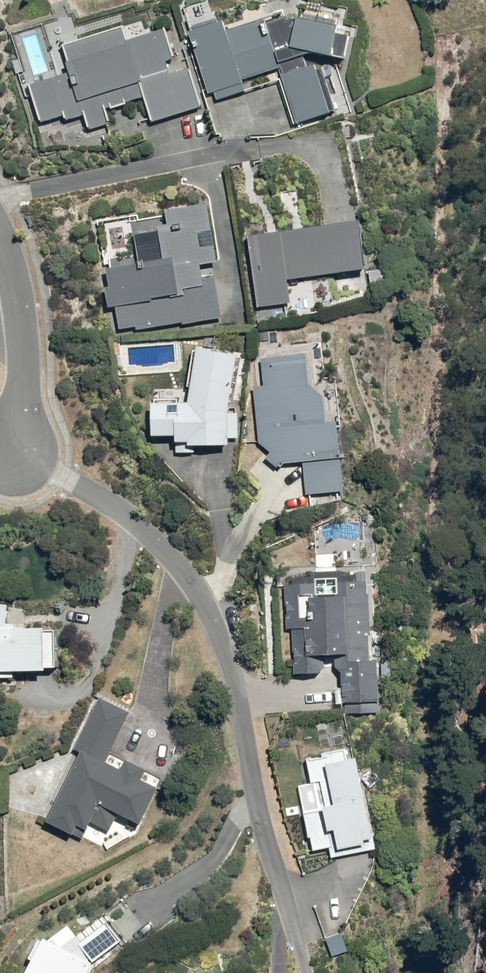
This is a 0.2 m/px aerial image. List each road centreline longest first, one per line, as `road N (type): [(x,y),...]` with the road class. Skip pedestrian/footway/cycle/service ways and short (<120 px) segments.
road 1 (residential): [(17,456),(22,327),(0,231)]

